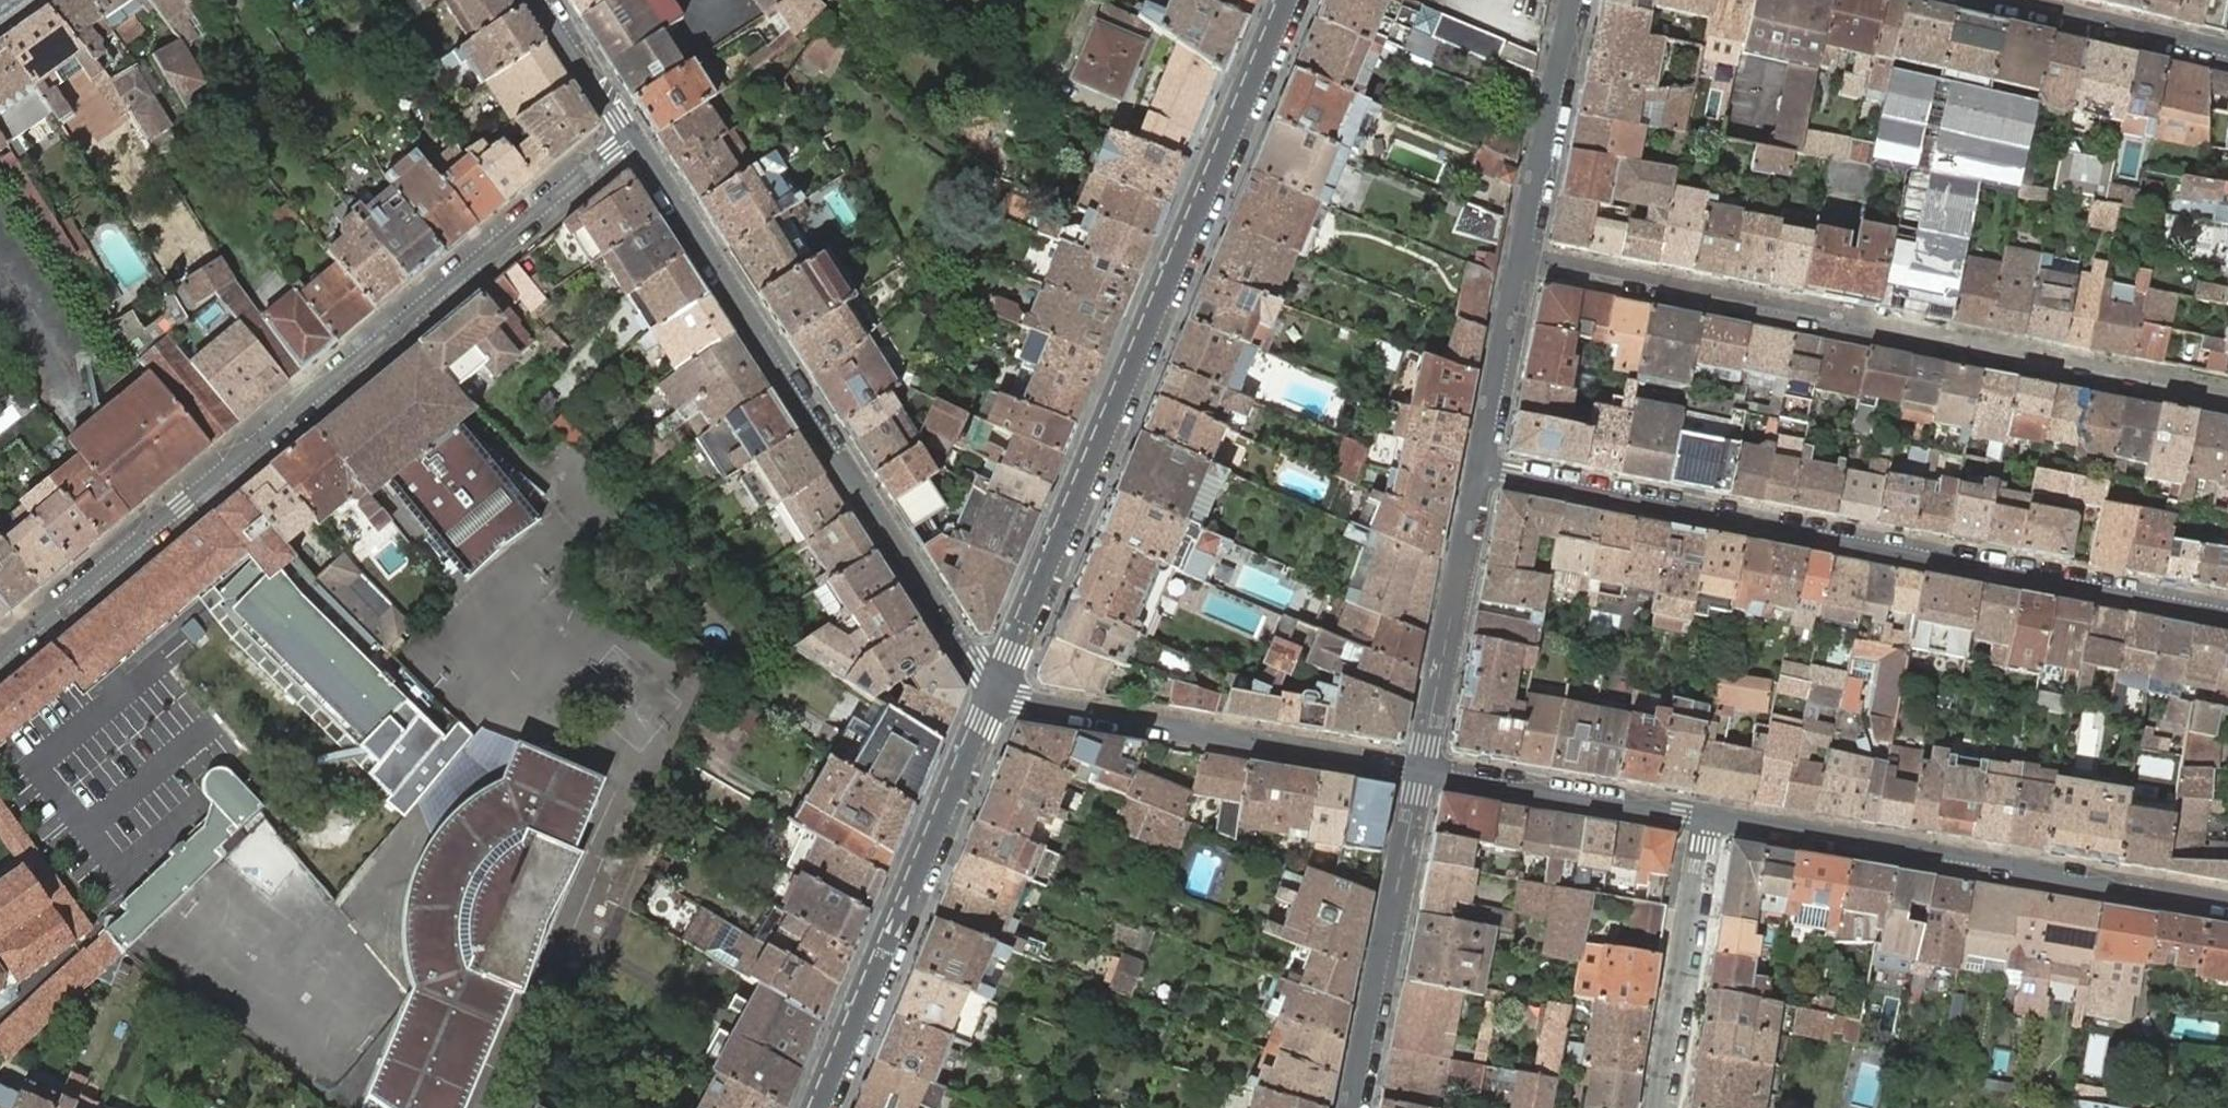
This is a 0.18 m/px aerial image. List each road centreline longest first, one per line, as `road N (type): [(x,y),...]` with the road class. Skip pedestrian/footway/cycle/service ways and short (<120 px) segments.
road 1 (residential): [(626,136),(0,656)]
road 2 (residential): [(2227,617),(1479,473)]
road 3 (tertiary): [(1289,0),(997,687)]
road 4 (residential): [(1523,254),(2227,397)]
road 5 (tertiary): [(626,136),(963,653),(997,687)]
road 6 (tertiary): [(1706,816),(2151,895),(2227,899)]
road 7 (tertiary): [(997,687),(816,1107)]
road 8 (tertiary): [(997,687),(1250,745),(1421,773)]
road 9 (residential): [(1351,1107),(1421,773)]
road 10 (residential): [(1421,773),(1479,473)]
road 11 (residential): [(1660,1107),(1706,816)]
road 12 (tertiary): [(1421,773),(1706,816)]
road 13 (residential): [(1523,254),(1575,0)]
road 14 (residential): [(2227,51),(1997,0)]
road 15 (residential): [(1479,473),(1523,254)]
road 16 (tertiary): [(541,0),(626,136)]

